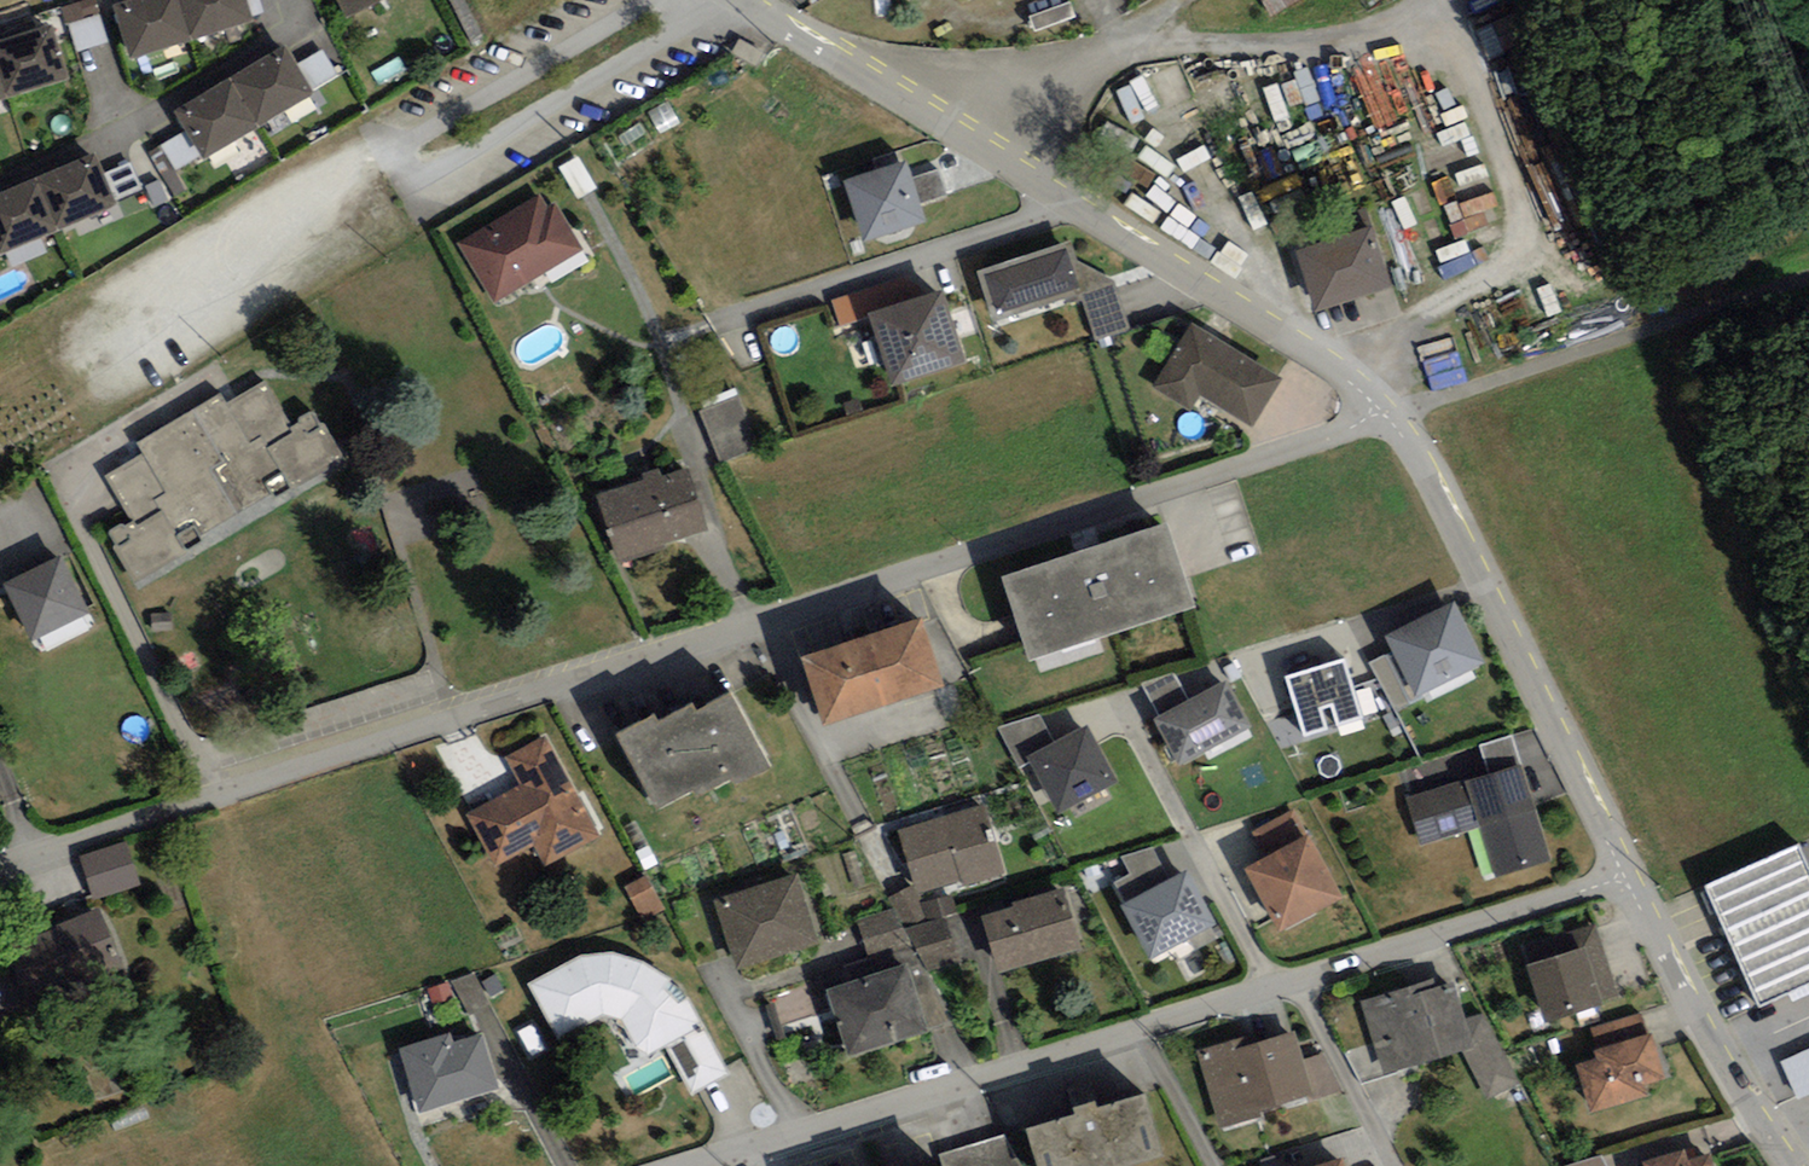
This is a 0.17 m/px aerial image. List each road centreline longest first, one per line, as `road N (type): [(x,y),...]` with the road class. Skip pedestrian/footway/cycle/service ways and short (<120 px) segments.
road 1 (residential): [(1393,414),(0,864)]
road 2 (residential): [(1618,875),(689,1165)]
road 3 (residential): [(1393,414),(1319,354),(746,0)]
road 4 (residential): [(1618,875),(1487,589),(1393,414)]
road 5 (residential): [(1793,1165),(1618,875)]

